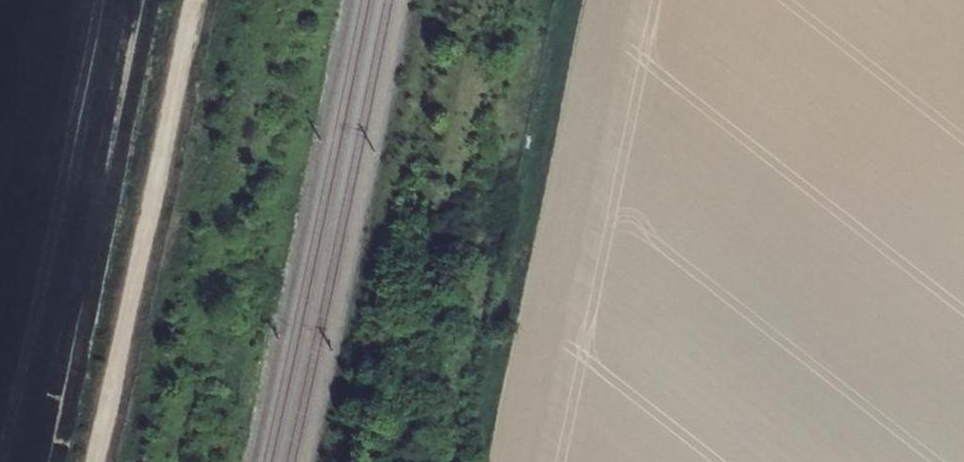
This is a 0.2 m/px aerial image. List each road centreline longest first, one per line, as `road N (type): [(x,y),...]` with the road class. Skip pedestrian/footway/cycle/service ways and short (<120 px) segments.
road 1 (track): [(189,0),(93,461)]

